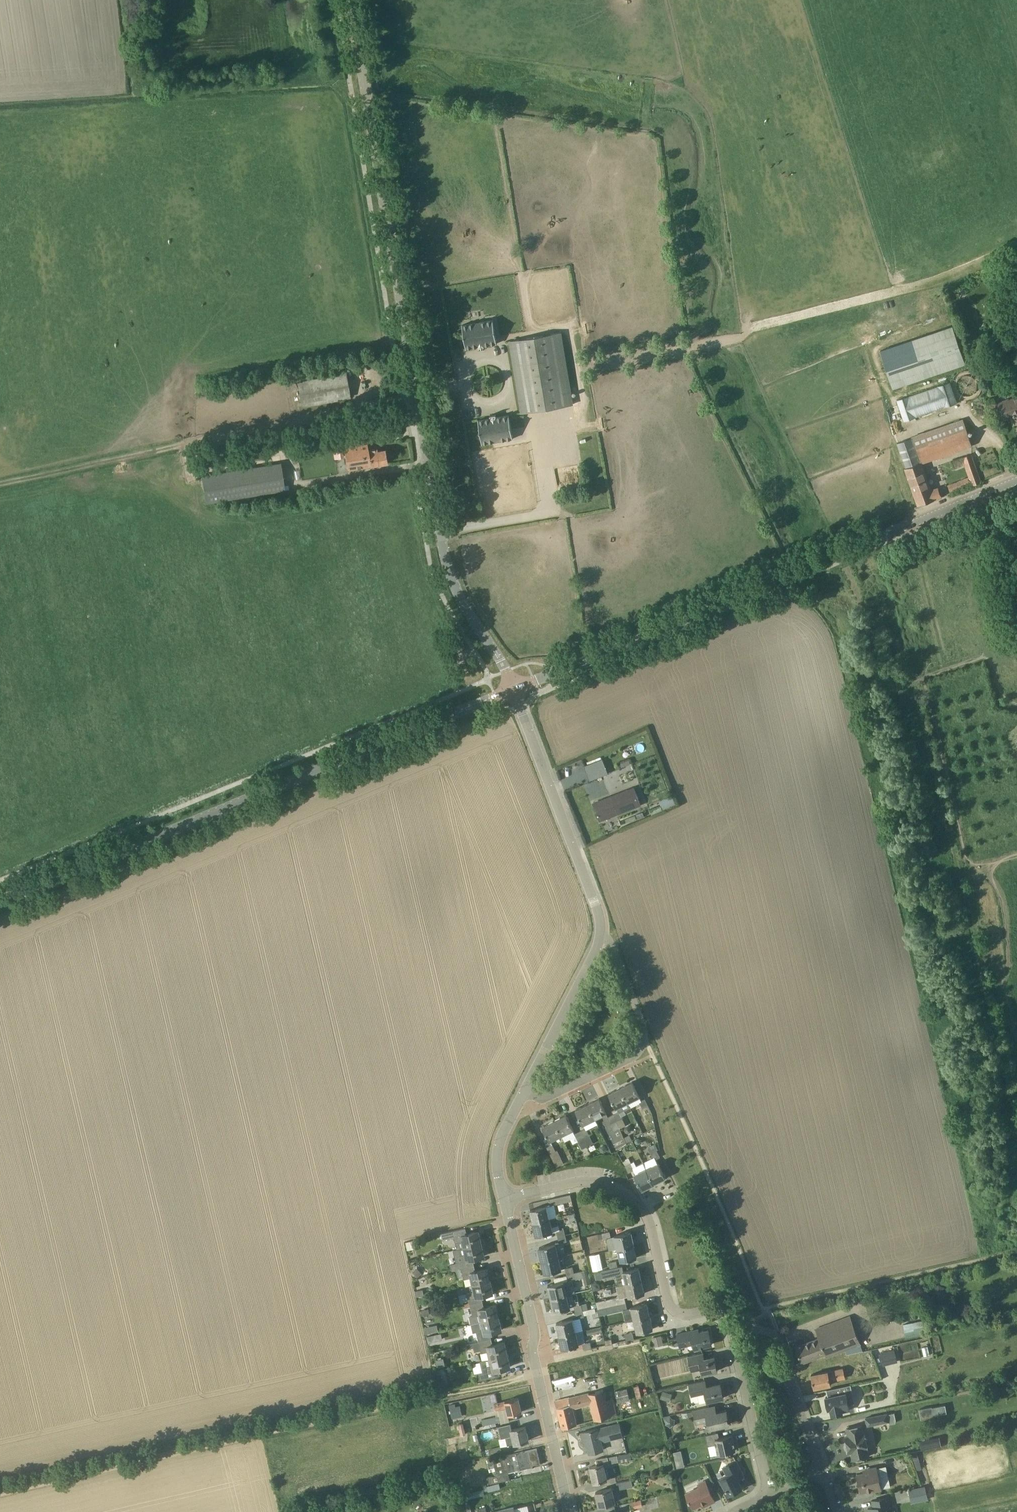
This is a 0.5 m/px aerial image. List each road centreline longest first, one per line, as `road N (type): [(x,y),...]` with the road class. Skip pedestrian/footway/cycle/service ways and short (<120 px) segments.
road 1 (tertiary): [(514,689),(464,606),(442,546),(347,0)]
road 2 (tertiary): [(0,900),(514,689)]
road 3 (track): [(0,1493),(536,1374)]
road 4 (tertiary): [(514,689),(1016,483)]
road 5 (residential): [(770,1493),(730,1326),(722,1313),(673,1308),(641,1206)]
road 6 (residential): [(568,1511),(505,1197)]
road 7 (unclassified): [(604,923),(514,689)]
road 8 (residential): [(523,1096),(604,923)]
road 9 (residential): [(641,1206),(594,1181),(505,1197)]
road 10 (residential): [(776,1335),(823,1470)]
road 11 (residential): [(523,1096),(539,1097),(631,1058),(645,1040)]

